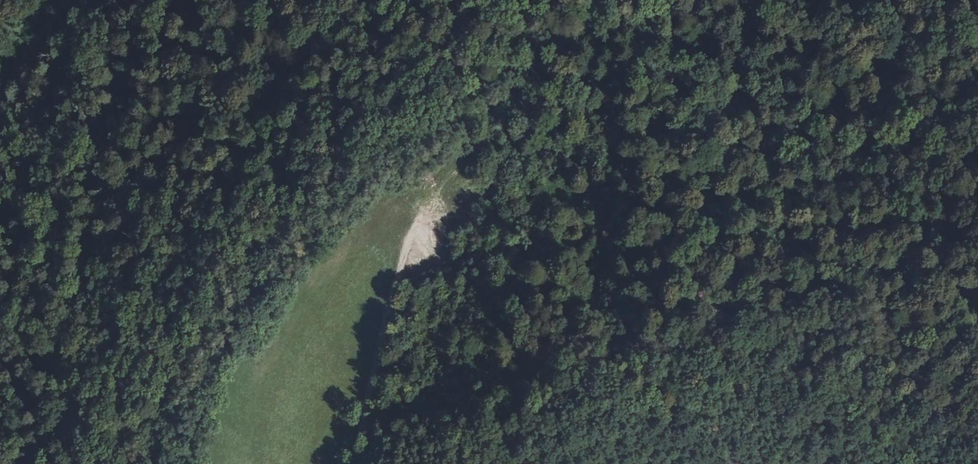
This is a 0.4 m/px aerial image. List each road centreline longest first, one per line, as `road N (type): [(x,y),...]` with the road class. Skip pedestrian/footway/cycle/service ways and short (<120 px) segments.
road 1 (track): [(357,463),(363,405),(431,214),(521,215),(802,254),(977,268)]

